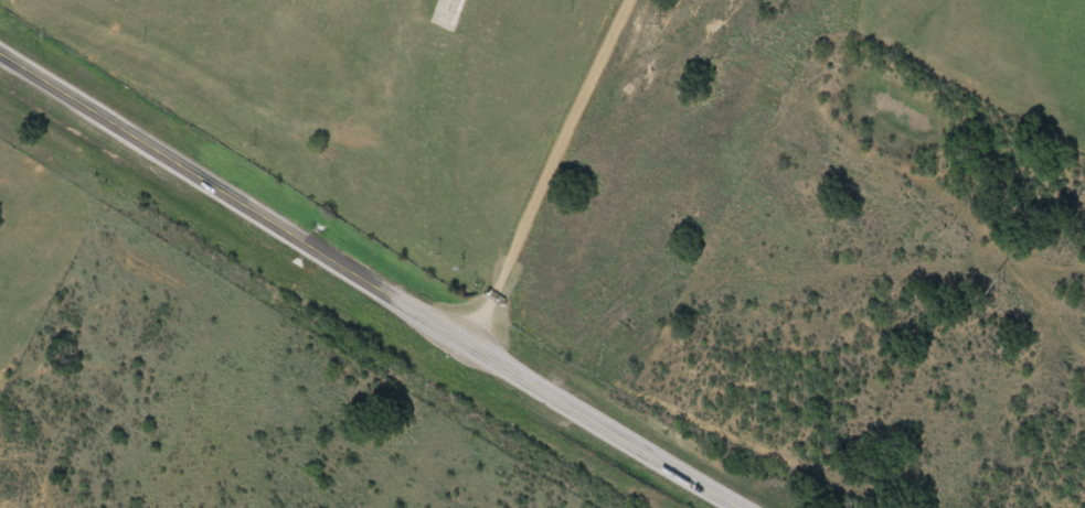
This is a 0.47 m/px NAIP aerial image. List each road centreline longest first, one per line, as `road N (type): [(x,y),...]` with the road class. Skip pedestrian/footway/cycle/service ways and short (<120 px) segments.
road 1 (trunk): [(743,507),(0,56)]
road 2 (residential): [(467,345),(630,0)]

